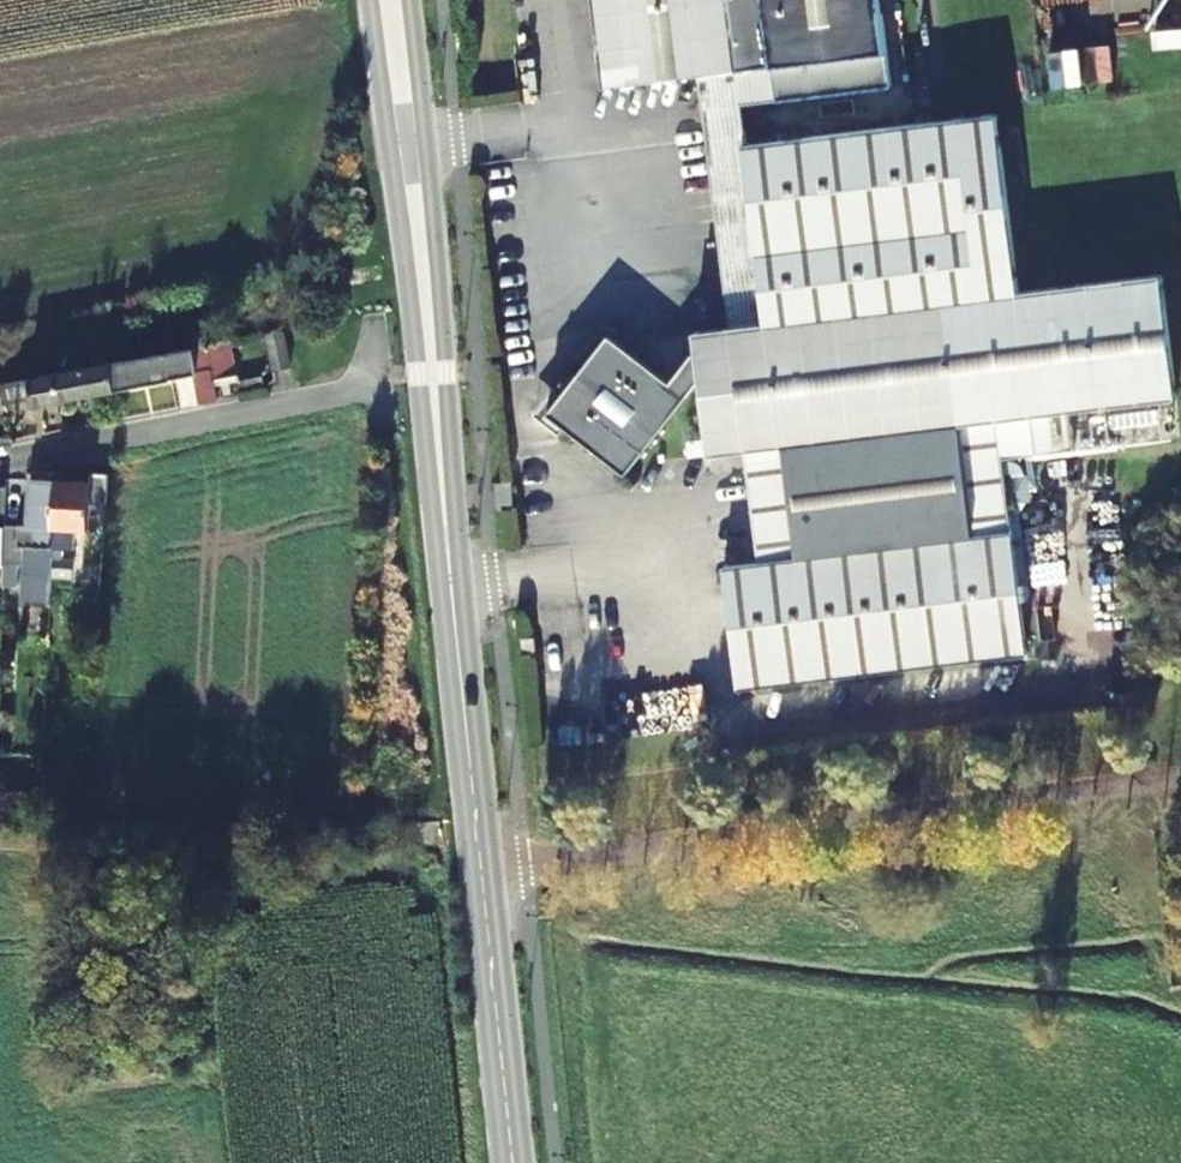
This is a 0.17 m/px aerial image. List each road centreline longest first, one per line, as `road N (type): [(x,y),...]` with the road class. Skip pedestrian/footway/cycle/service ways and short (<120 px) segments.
road 1 (secondary): [(434,376),(512,1162)]
road 2 (secondary): [(374,0),(434,376)]
road 3 (secondary): [(434,376),(425,143),(408,0)]
road 4 (residential): [(0,461),(361,387)]

